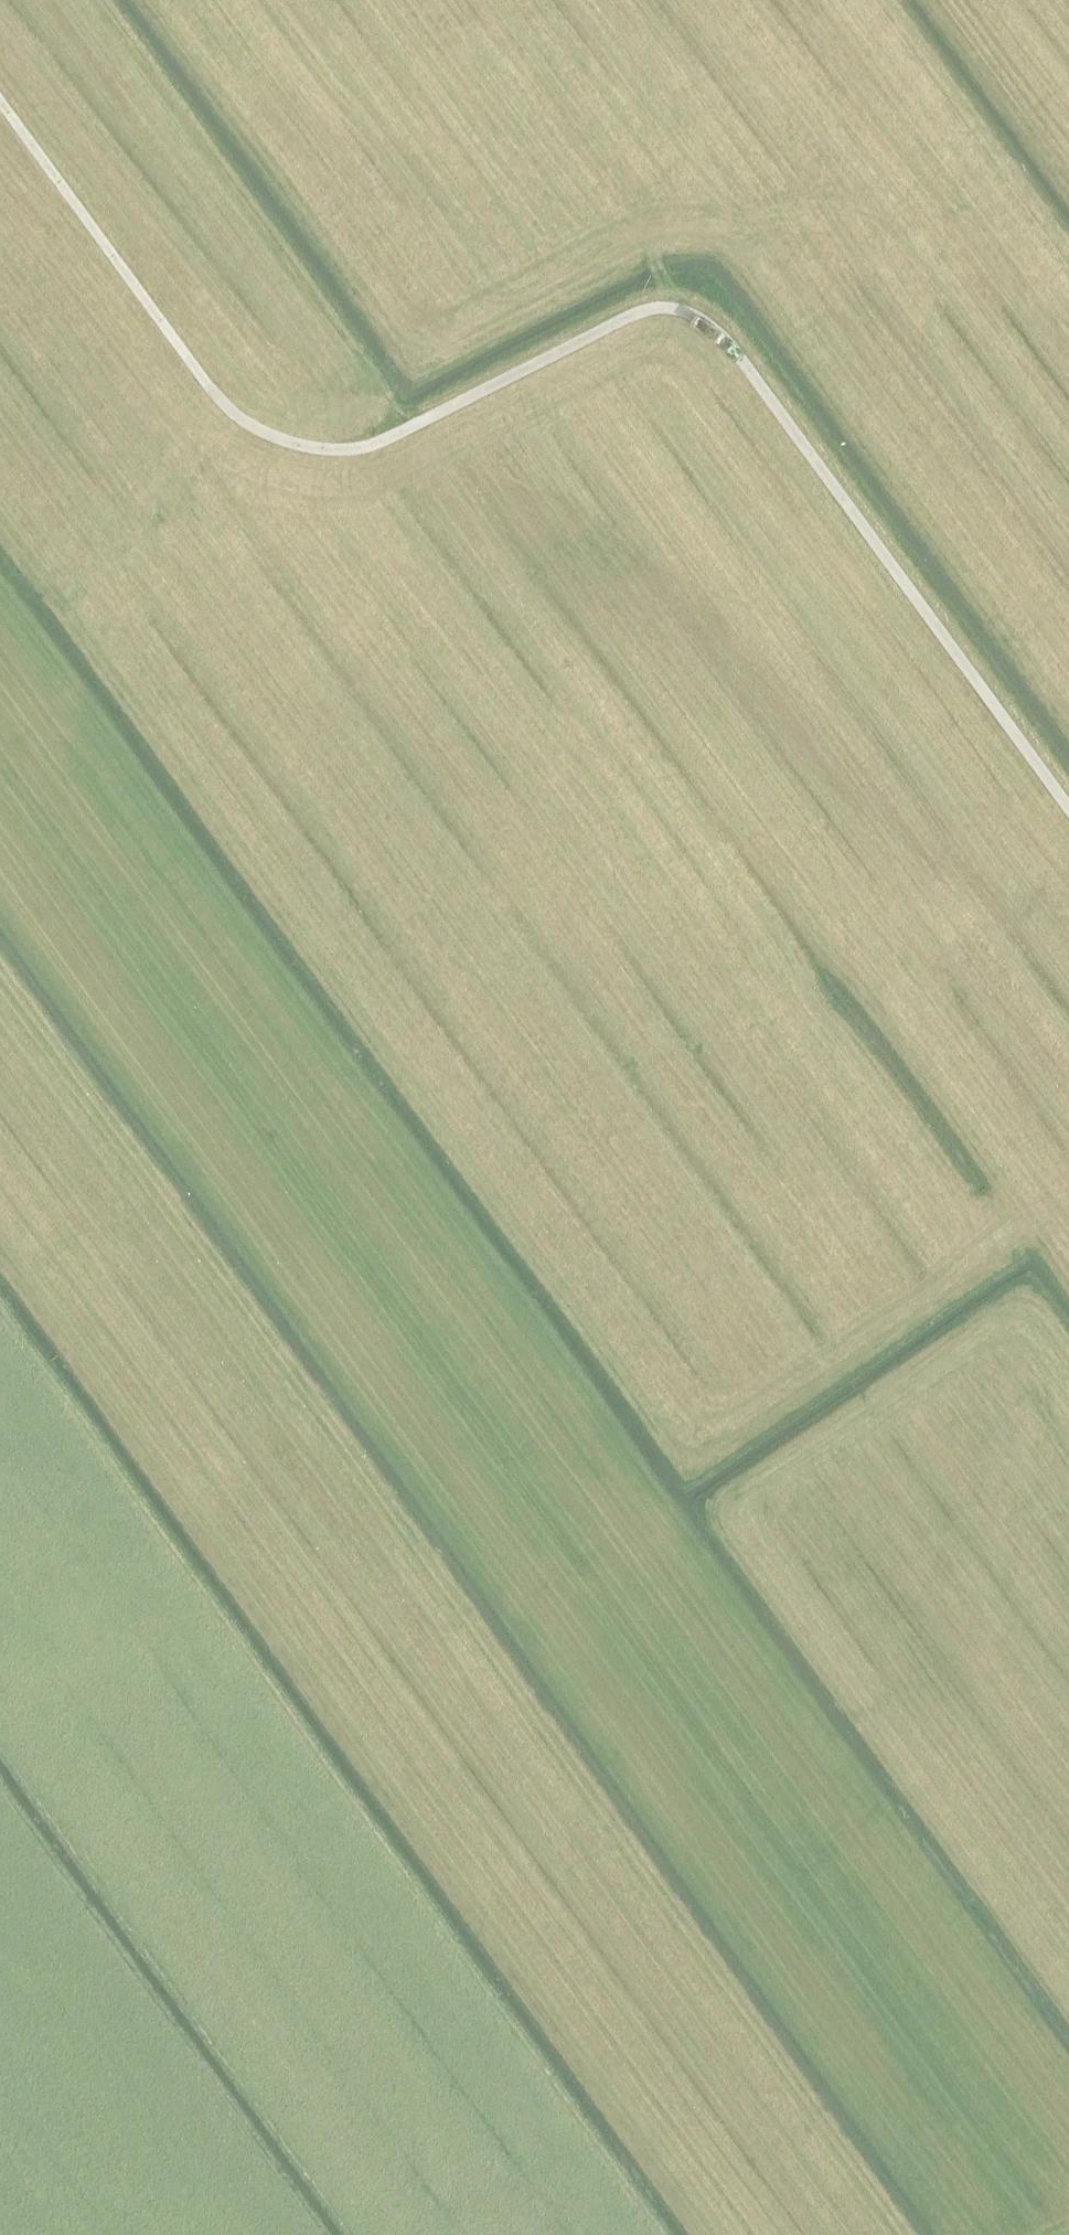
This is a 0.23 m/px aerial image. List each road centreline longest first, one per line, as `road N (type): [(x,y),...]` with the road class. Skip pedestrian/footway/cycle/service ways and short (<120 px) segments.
road 1 (track): [(673,306),(638,311),(362,454),(283,448),(213,401),(0,105)]
road 2 (track): [(1068,817),(715,333),(673,306)]

